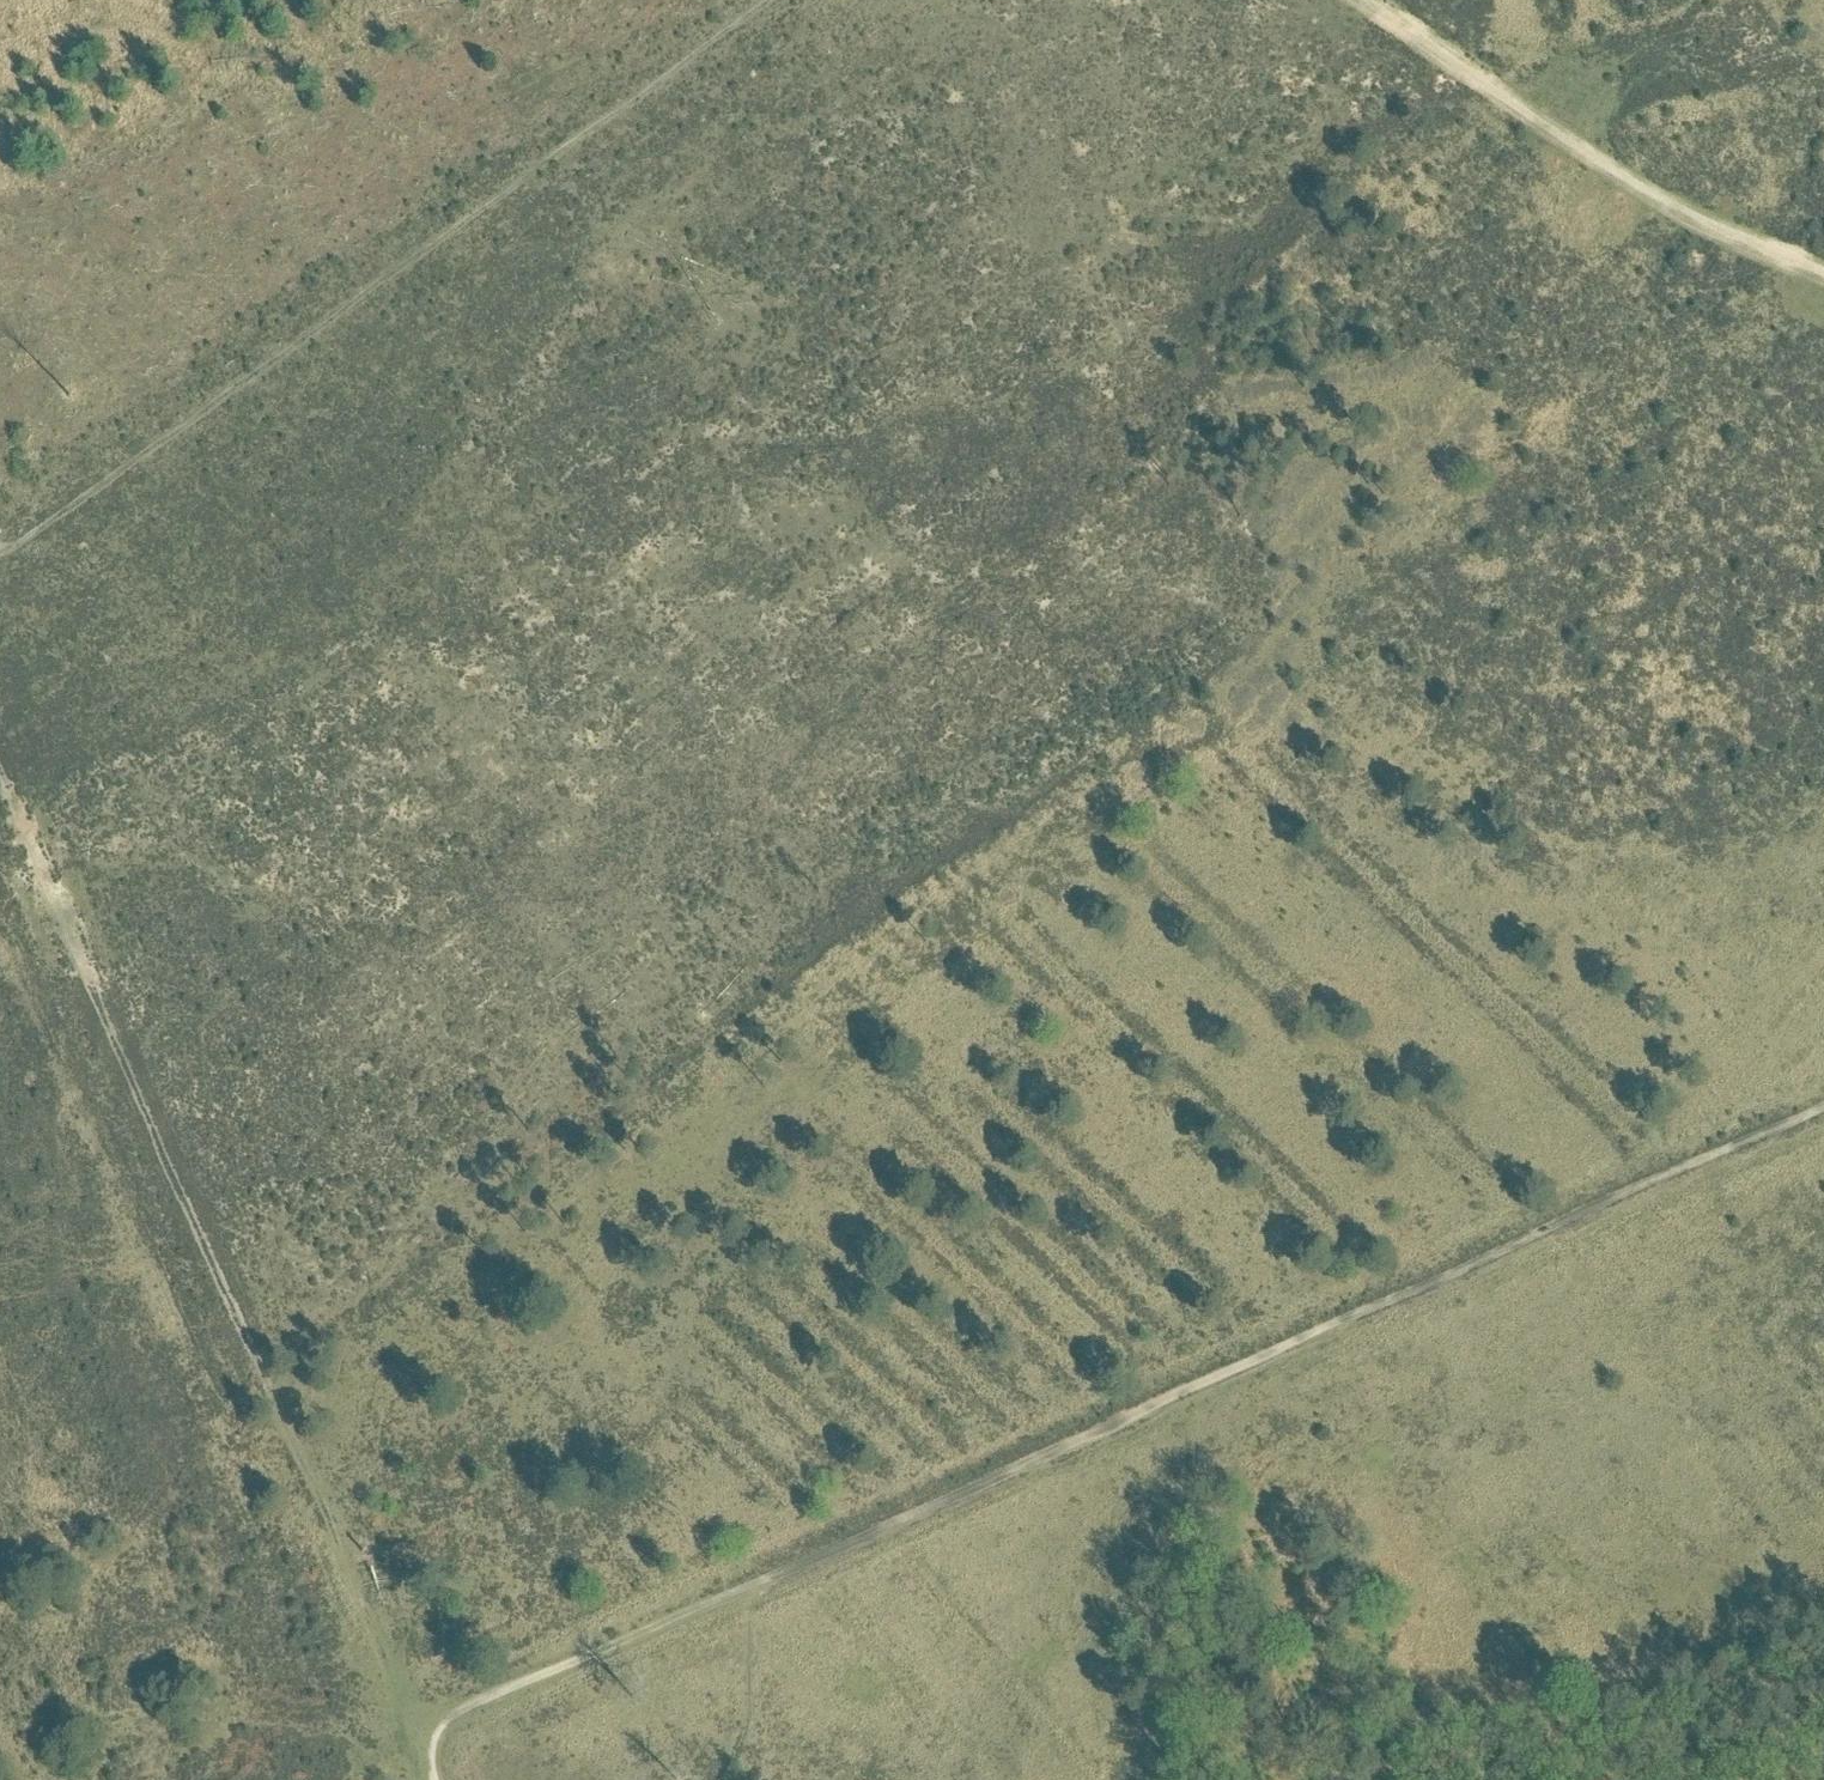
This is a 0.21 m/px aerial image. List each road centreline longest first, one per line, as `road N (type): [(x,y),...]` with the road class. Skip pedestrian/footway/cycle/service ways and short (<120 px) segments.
road 1 (track): [(1823,1109),(748,1588)]
road 2 (track): [(419,1730),(0,780)]
road 3 (track): [(0,551),(777,0)]
road 4 (track): [(1823,273),(1616,182),(1359,0)]
road 5 (track): [(748,1588),(419,1730)]

